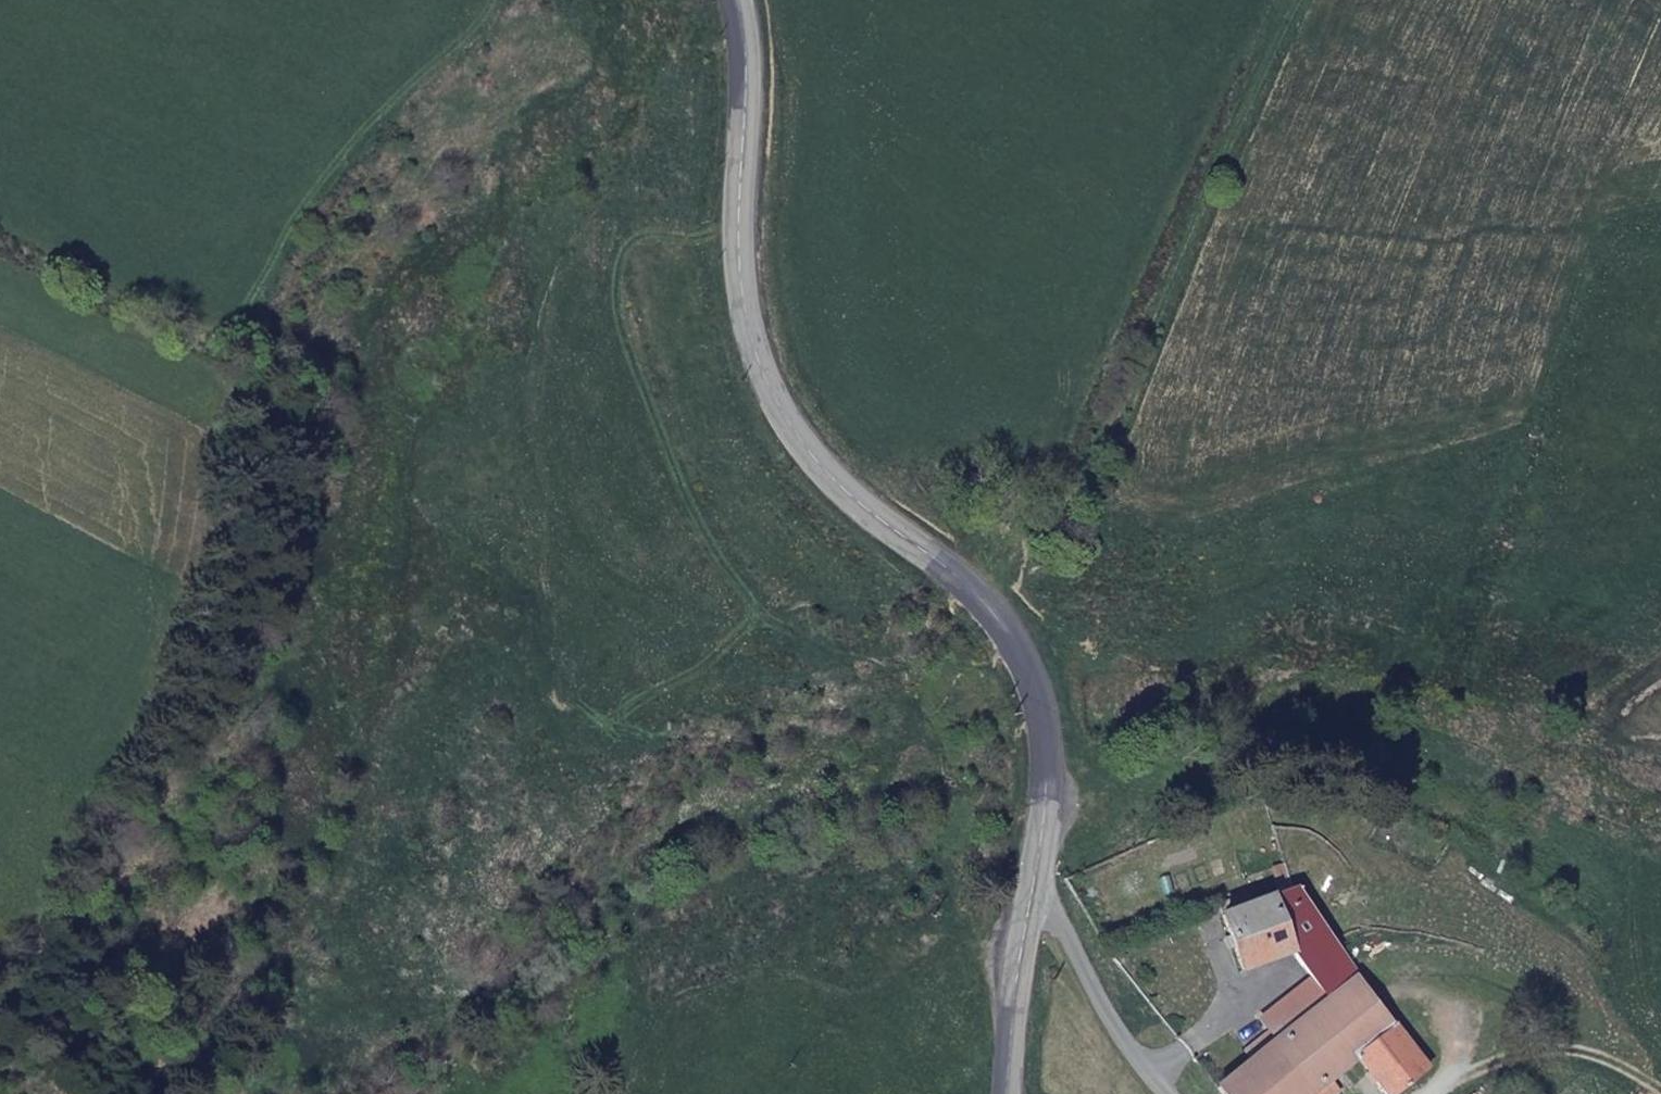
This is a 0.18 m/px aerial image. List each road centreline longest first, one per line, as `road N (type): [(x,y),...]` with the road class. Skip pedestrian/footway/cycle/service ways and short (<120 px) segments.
road 1 (secondary): [(740,0),(746,16),(747,272),(758,335),(780,393),(850,487),(992,598),(1041,687),(1051,803),(1019,976),(1007,1093)]
road 2 (track): [(1427,1093),(1516,1053),(1554,1047),(1660,1085)]

